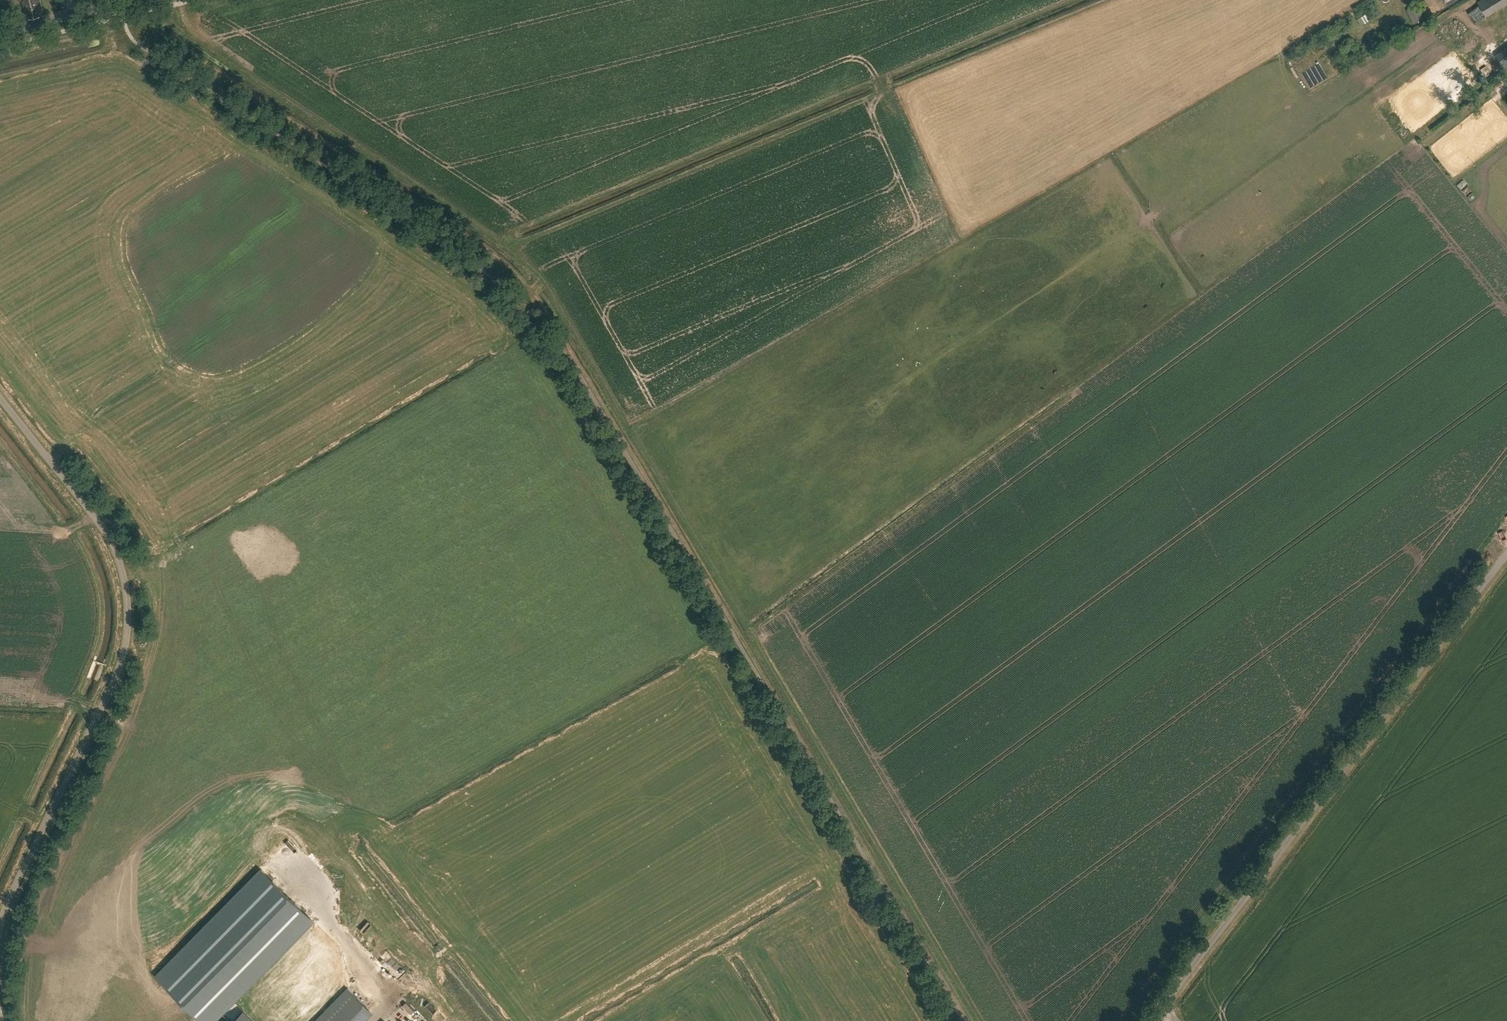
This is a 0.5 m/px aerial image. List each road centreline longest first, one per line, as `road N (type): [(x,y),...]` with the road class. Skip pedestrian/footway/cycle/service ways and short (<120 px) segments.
road 1 (unclassified): [(0,927),(112,682),(128,626),(124,577),(109,540),(0,398)]
road 2 (unclassified): [(1162,1009),(1506,551)]
road 3 (tertiary): [(131,0),(0,33)]

